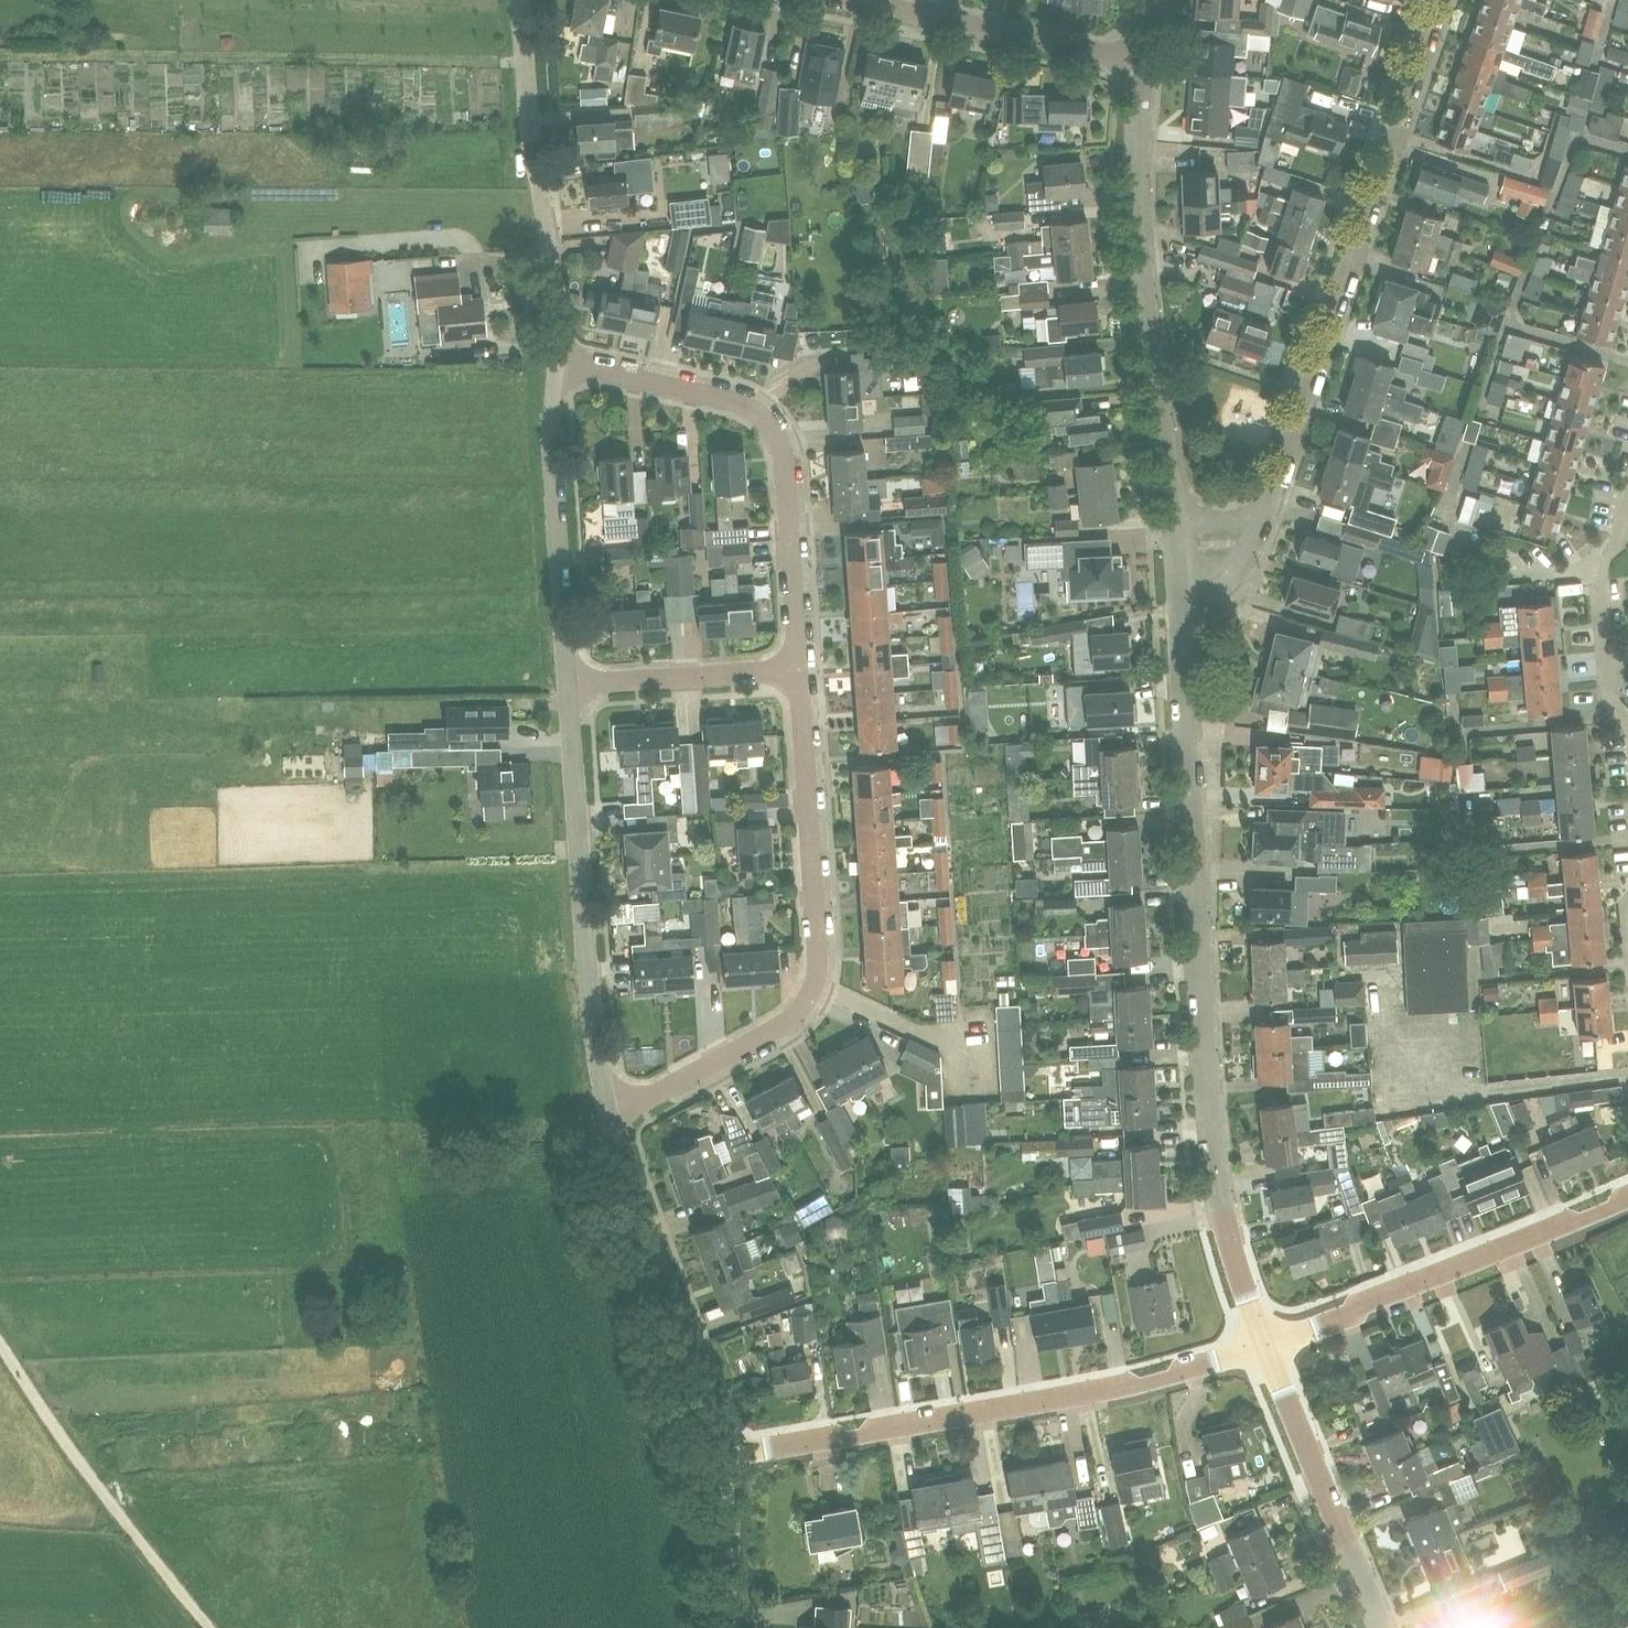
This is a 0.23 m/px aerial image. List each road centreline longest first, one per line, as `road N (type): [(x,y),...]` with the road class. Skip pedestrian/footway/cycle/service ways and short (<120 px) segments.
road 1 (residential): [(1260,1345),(1210,1145),(1174,571)]
road 2 (residential): [(608,1111),(784,1025),(815,987),(796,675)]
road 3 (residential): [(1442,0),(1307,394),(1256,518)]
road 4 (residential): [(725,1458),(1158,1381),(1260,1345)]
road 5 (residential): [(796,675),(782,454),(767,424),(741,403),(552,364)]
road 6 (residential): [(1171,527),(1137,236),(1144,65)]
road 7 (residential): [(608,1111),(592,1039),(566,688)]
road 8 (residential): [(1260,1345),(1627,1199)]
road 9 (residential): [(725,1458),(608,1111)]
road 10 (residential): [(552,364),(556,321),(522,0)]
road 11 (track): [(209,1627),(164,1577),(0,1344)]
road 12 (residential): [(566,688),(552,364)]
road 13 (residential): [(1144,65),(833,0)]
road 14 (residential): [(1378,1627),(1260,1345)]
road 15 (residential): [(566,688),(796,675)]
road 16 (track): [(577,865),(368,870),(367,862)]
road 17 (residential): [(725,1627),(725,1458)]
road 18 (residential): [(1627,720),(1611,700),(1599,572)]

